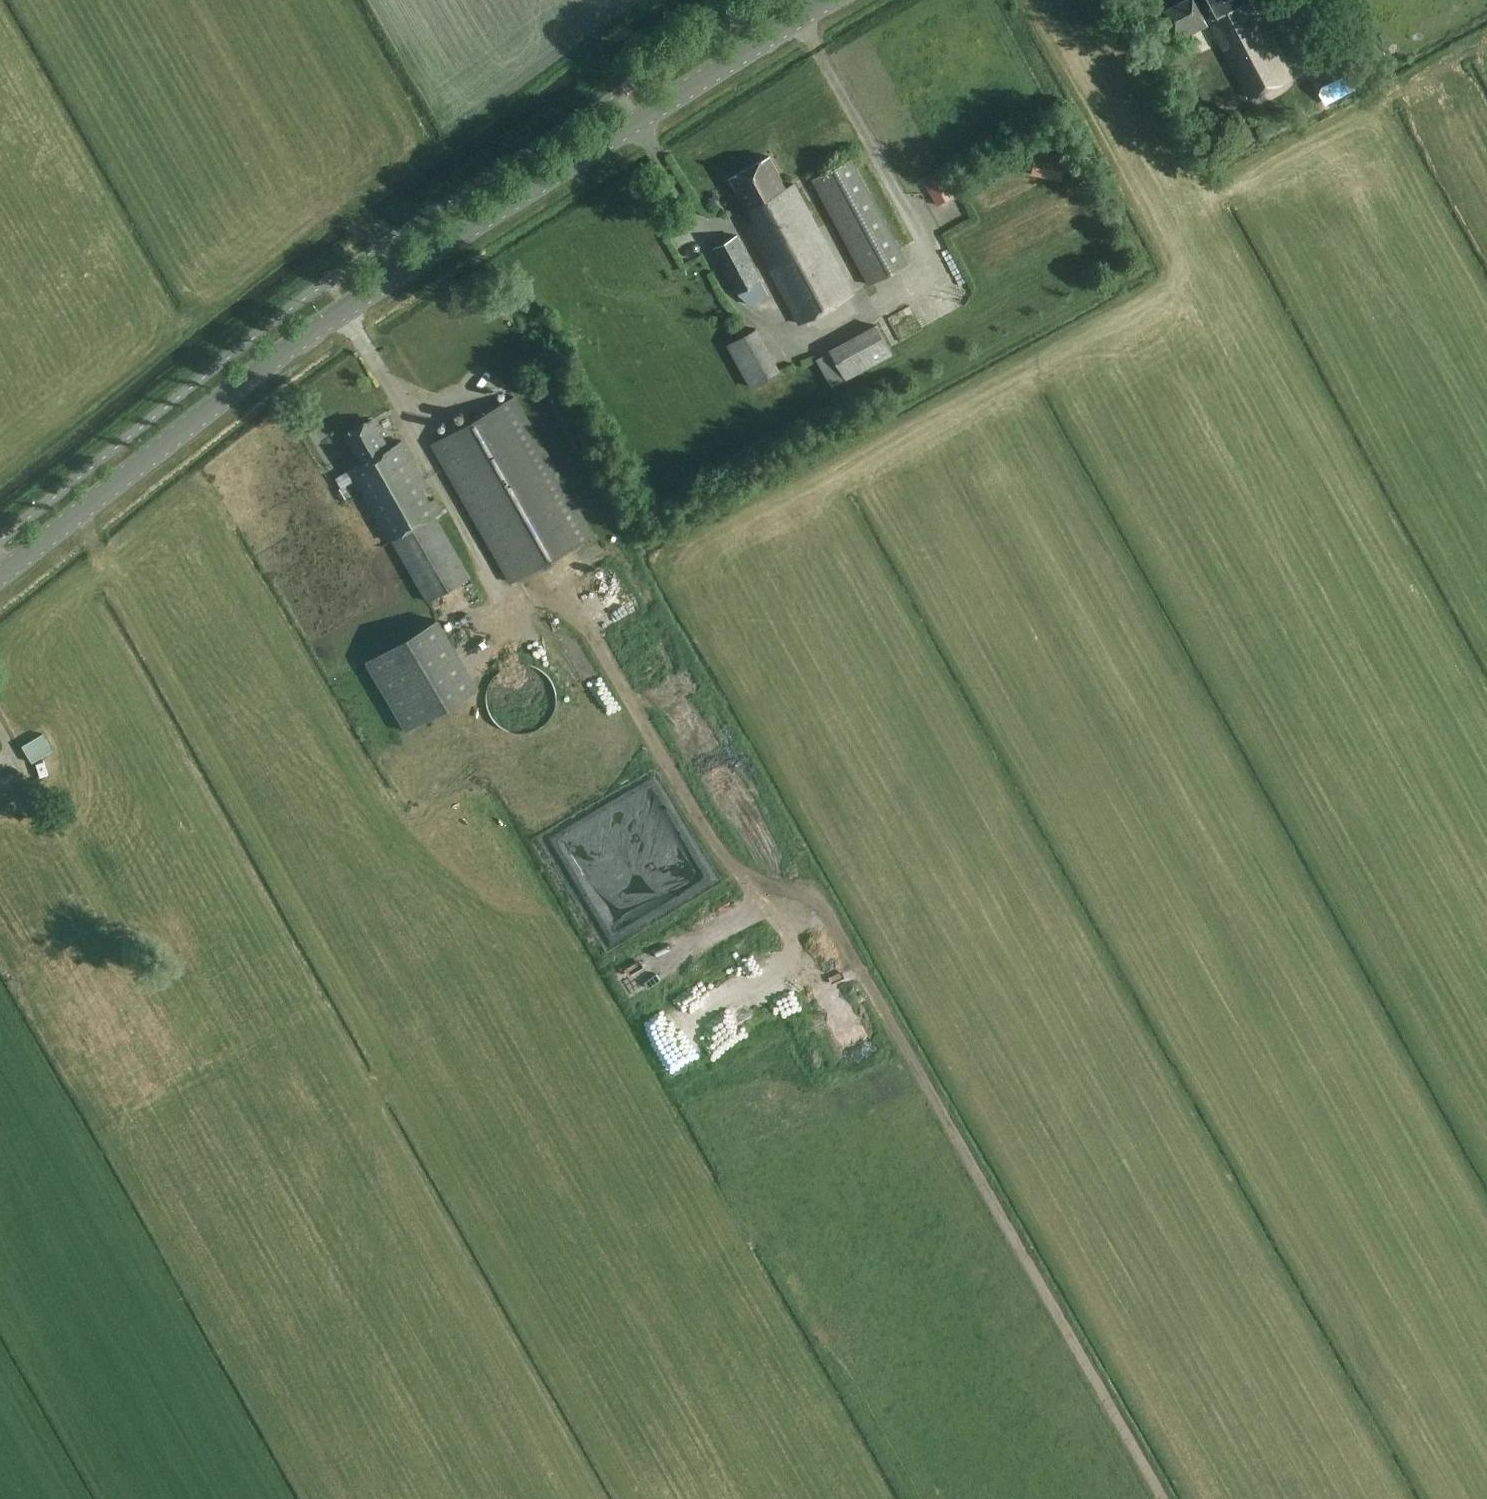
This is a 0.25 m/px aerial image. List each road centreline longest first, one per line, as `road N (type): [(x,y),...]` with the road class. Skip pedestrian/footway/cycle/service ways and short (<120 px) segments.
road 1 (track): [(445,491),(502,598),(565,610),(594,638),(729,865),(806,910),(850,950),(1161,1498)]
road 2 (tertiary): [(0,578),(333,313),(823,0)]

